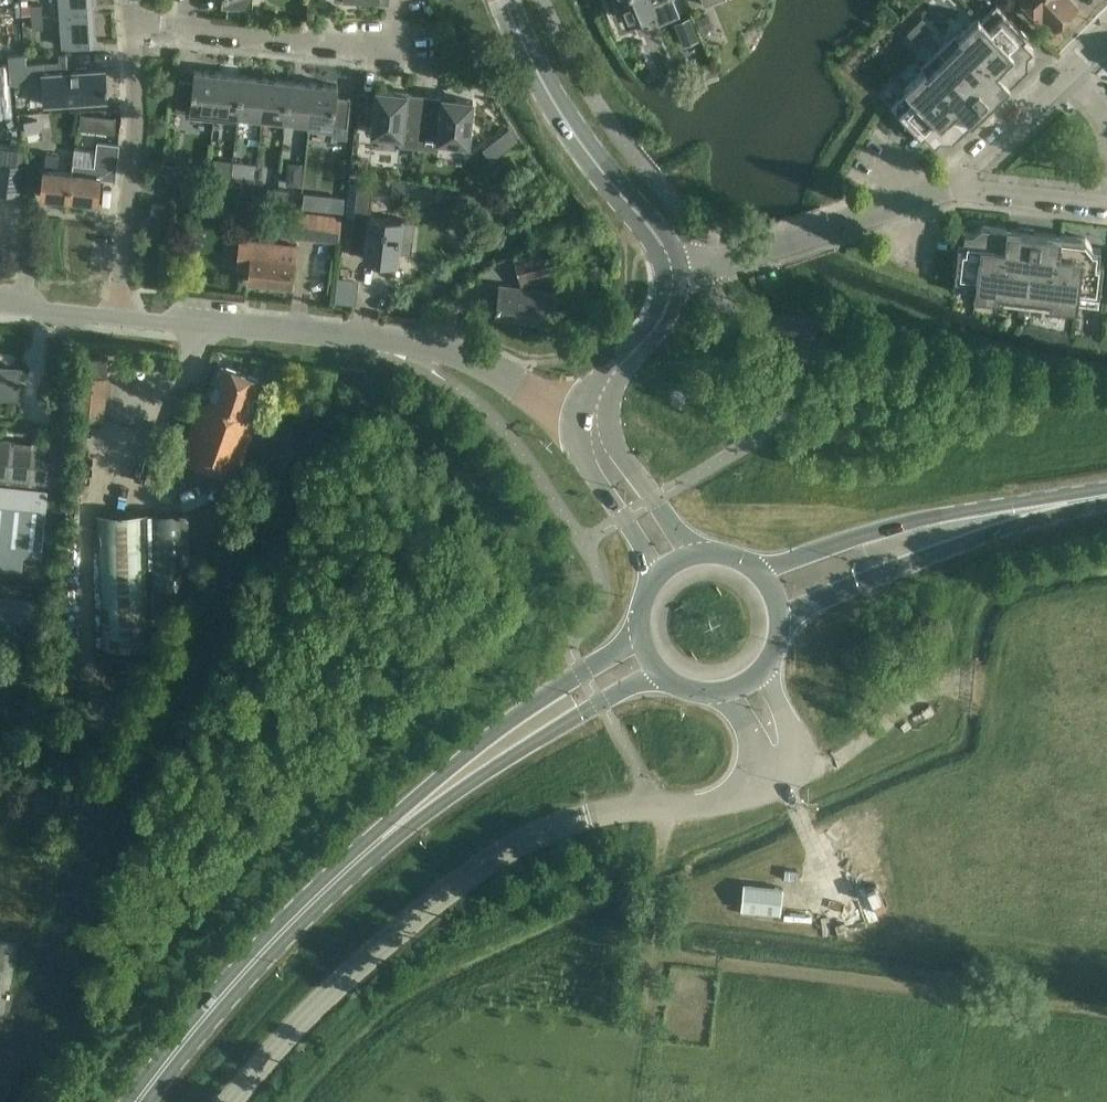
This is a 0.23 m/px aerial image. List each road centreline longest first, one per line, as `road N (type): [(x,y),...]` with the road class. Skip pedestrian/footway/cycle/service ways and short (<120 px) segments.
road 1 (unclassified): [(229,1101),(356,968),(517,845),(584,817),(711,803),(755,788)]
road 2 (residential): [(595,417),(434,352),(116,315)]
road 3 (track): [(649,952),(1106,1010)]
road 4 (secondary): [(1106,495),(929,516),(757,571)]
road 5 (secondary): [(782,624),(823,597),(1106,495)]
road 6 (secondary): [(641,623),(431,787),(374,847)]
road 7 (secondary): [(142,1101),(205,1022),(374,847)]
road 8 (secondary): [(374,847),(660,672)]
road 9 (tertiary): [(673,276),(660,240),(546,89),(507,0)]
road 10 (residential): [(135,29),(433,56)]
road 11 (residential): [(673,276),(949,190)]
road 12 (residential): [(116,315),(136,138),(135,29)]
road 13 (track): [(659,806),(661,851),(638,1007)]
road 14 (tertiary): [(595,417),(603,390),(663,319),(673,276)]
road 15 (residential): [(1067,75),(949,190)]
road 16 (residential): [(949,190),(1106,208)]
road 17 (unclassified): [(755,788),(782,779),(789,757),(775,654)]
road 18 (tertiary): [(703,554),(684,540),(636,472),(597,443)]
road 19 (tertiary): [(597,443),(603,487),(659,576)]

